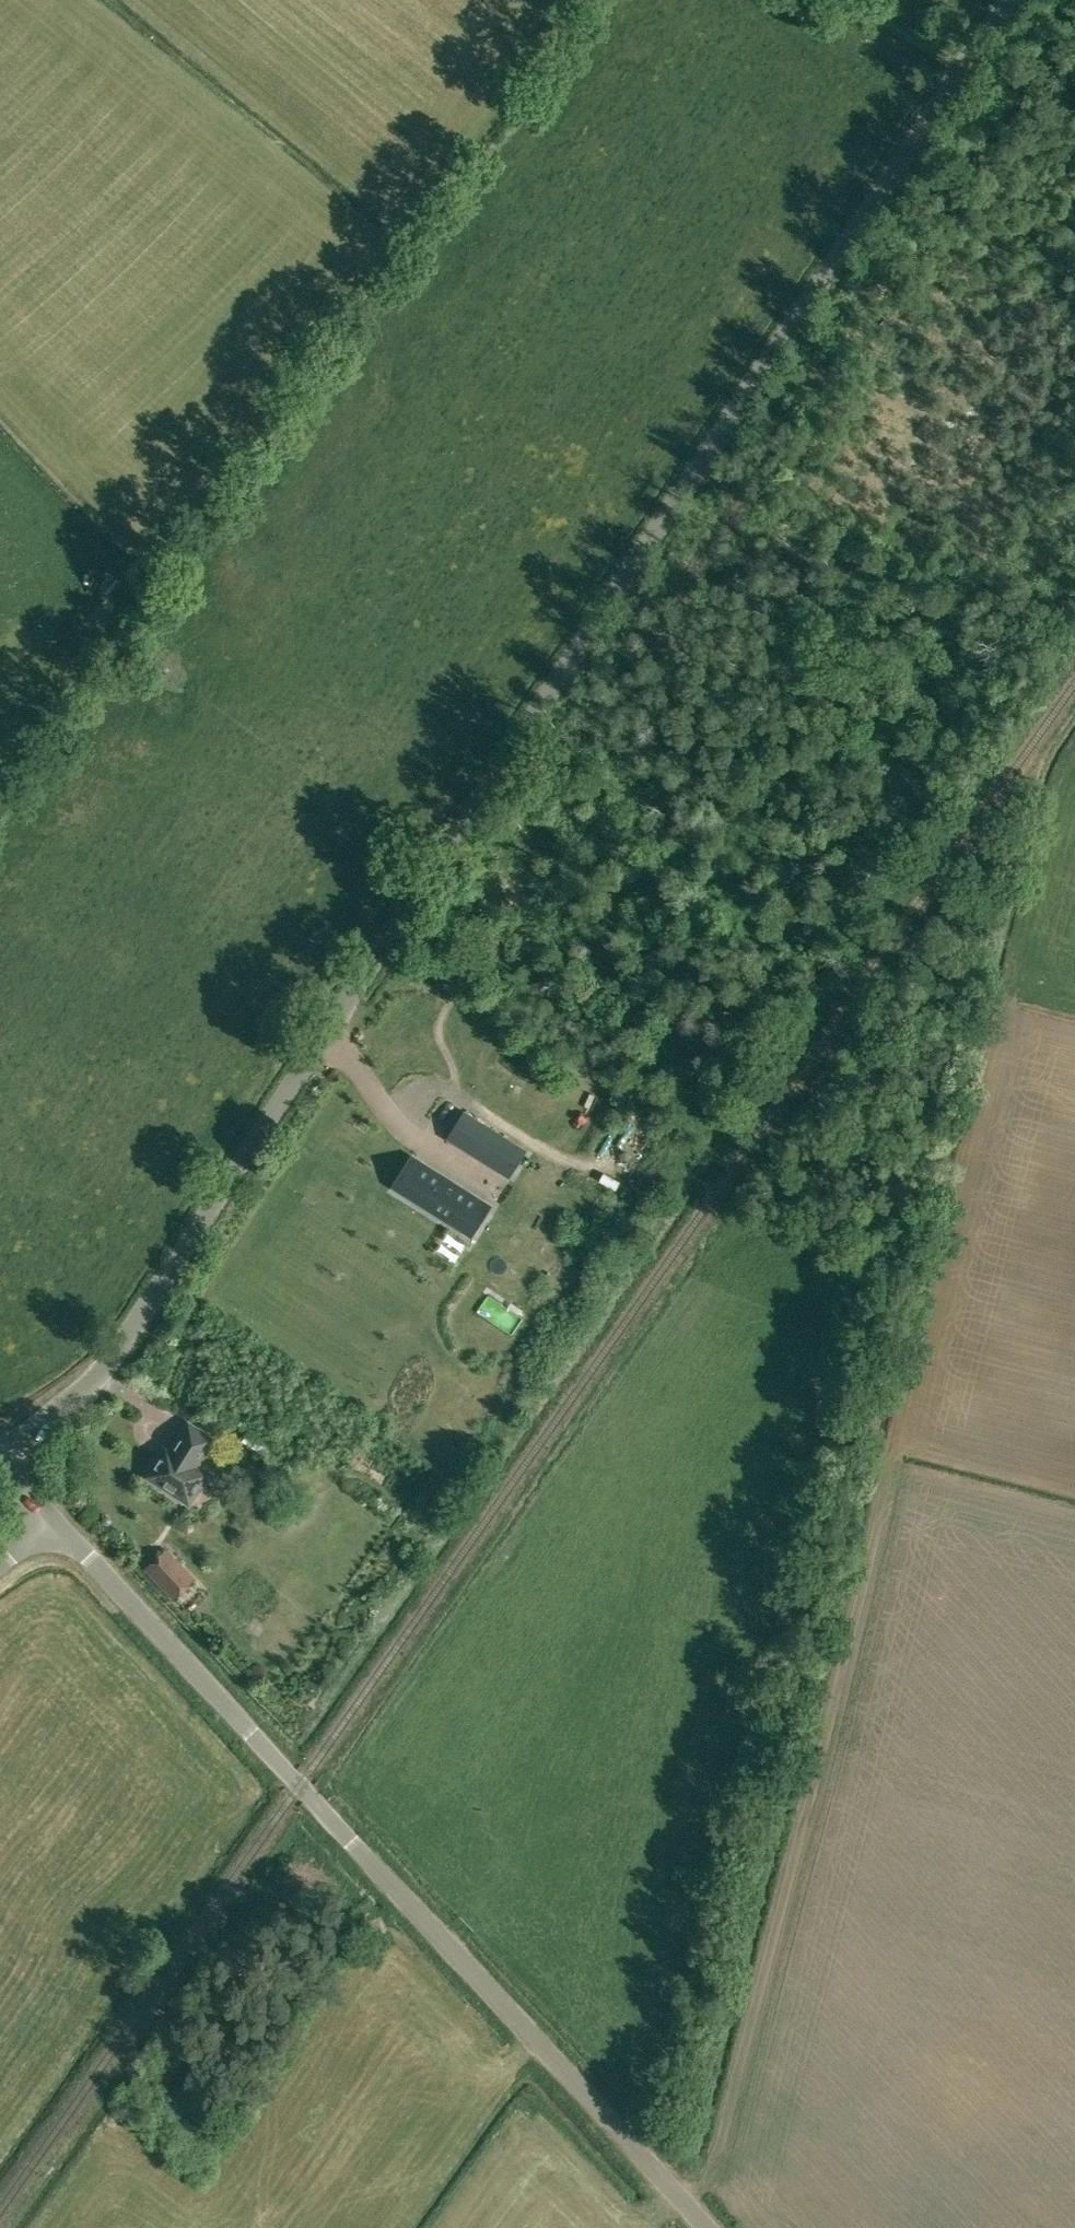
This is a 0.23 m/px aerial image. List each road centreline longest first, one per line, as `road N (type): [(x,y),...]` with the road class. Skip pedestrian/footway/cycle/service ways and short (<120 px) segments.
road 1 (unclassified): [(0,1459),(96,1381),(130,1335),(1008,0)]
road 2 (unclassified): [(709,2227),(52,1521)]

